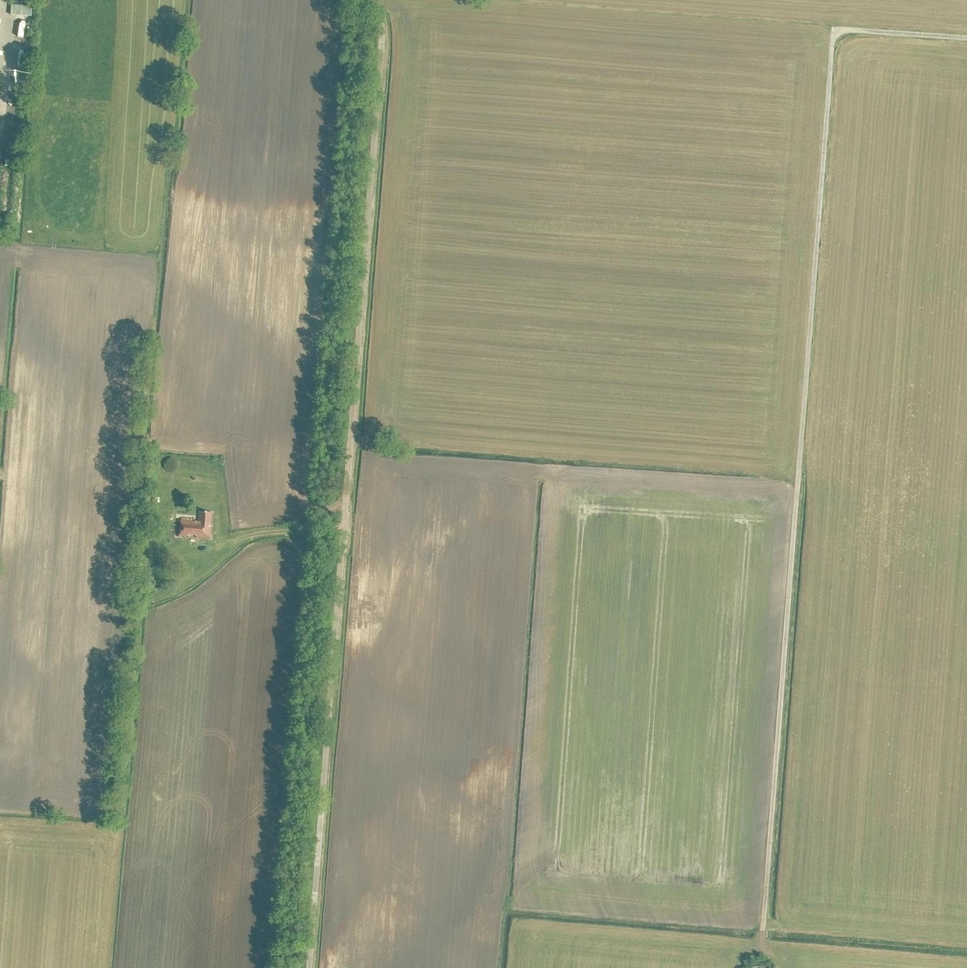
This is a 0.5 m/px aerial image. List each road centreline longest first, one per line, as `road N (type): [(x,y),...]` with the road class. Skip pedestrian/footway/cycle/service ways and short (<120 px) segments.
road 1 (unclassified): [(307,967),(381,37),(375,0)]
road 2 (track): [(342,528),(184,545)]

